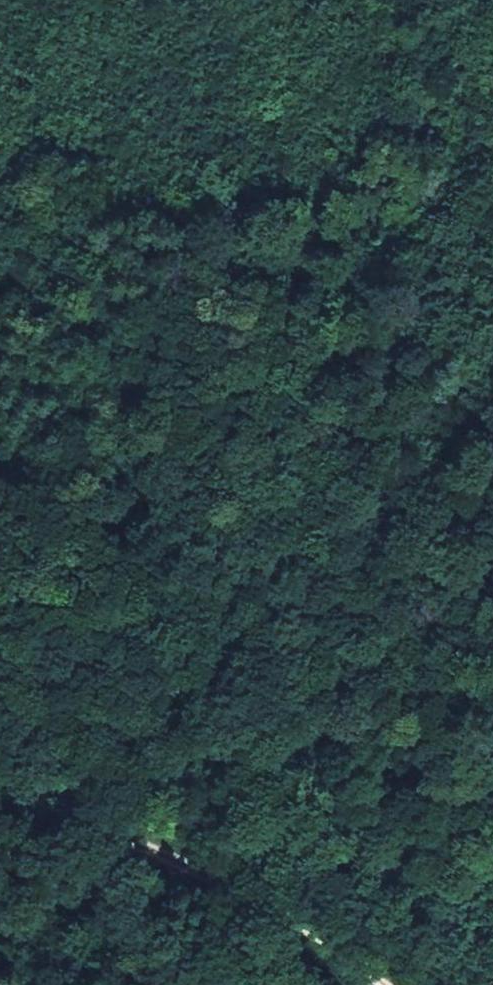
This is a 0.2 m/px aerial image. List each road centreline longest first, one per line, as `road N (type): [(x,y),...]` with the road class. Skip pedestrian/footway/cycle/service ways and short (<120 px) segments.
road 1 (track): [(0,780),(211,877),(372,984)]

